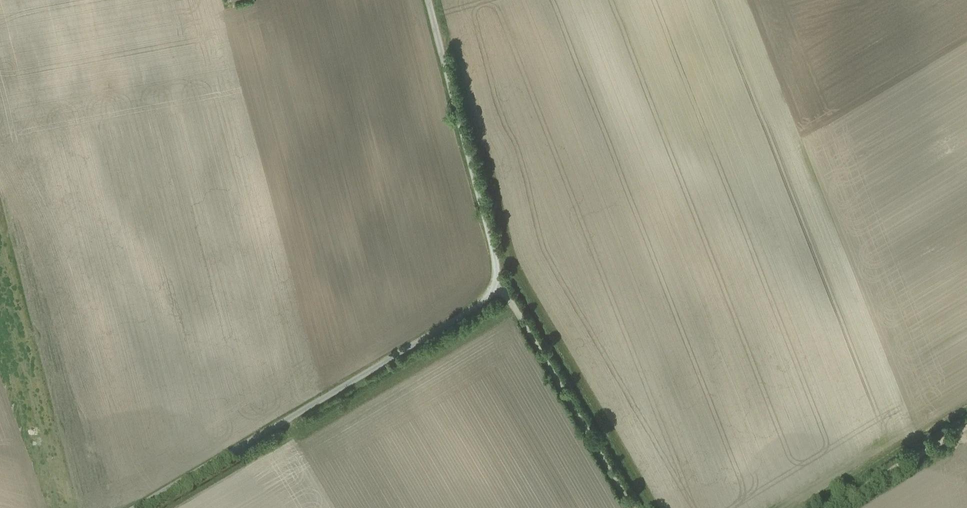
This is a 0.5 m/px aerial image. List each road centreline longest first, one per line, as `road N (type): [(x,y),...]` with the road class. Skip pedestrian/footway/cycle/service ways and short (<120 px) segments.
road 1 (unclassified): [(429,0),(502,291),(138,507)]
road 2 (track): [(635,507),(502,291)]
road 3 (track): [(966,423),(823,507)]

